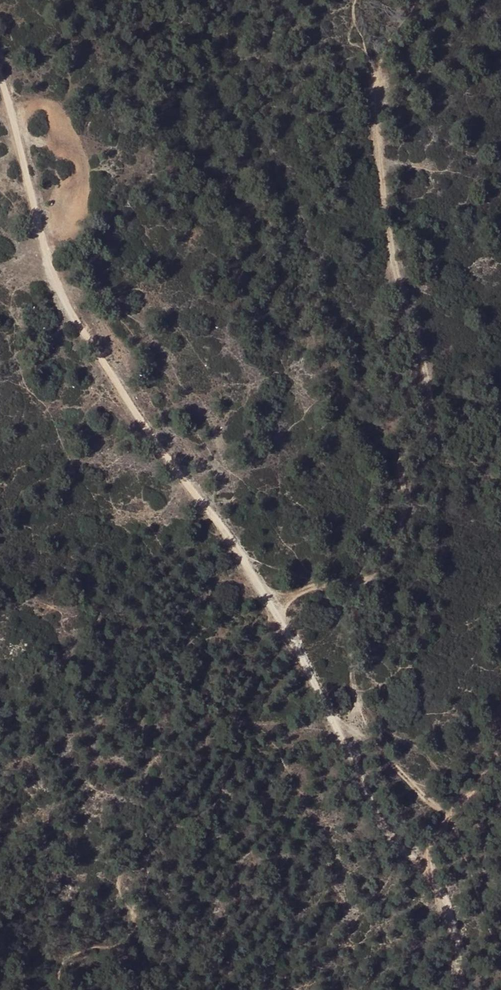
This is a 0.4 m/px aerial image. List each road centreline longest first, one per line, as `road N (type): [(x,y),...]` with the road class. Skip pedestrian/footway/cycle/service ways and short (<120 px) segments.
road 1 (track): [(477,989),(247,561),(69,311),(51,270),(0,77)]
road 2 (track): [(280,622),(295,592),(349,588),(379,566),(403,527),(404,464),(428,429),(431,398),(388,242),(376,129),(377,68),(387,38),(416,0)]

